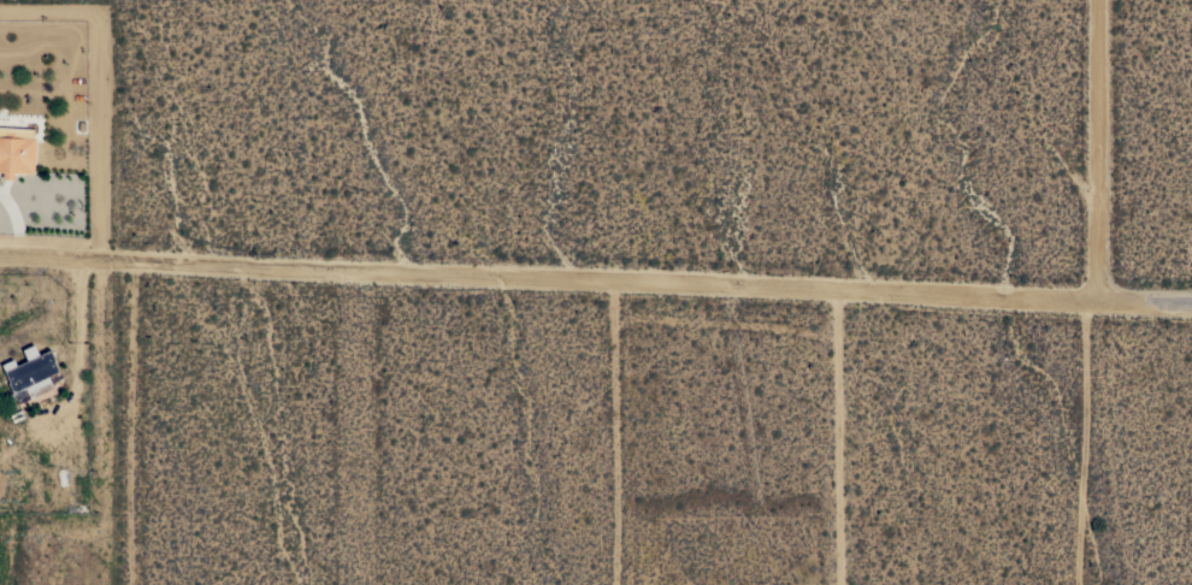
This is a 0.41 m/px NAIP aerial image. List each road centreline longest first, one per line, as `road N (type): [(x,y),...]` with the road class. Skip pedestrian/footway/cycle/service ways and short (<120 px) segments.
road 1 (tertiary): [(0,257),(1094,300)]
road 2 (track): [(134,584),(137,262)]
road 3 (tertiary): [(1095,0),(1094,300)]
road 4 (tertiary): [(1094,300),(1097,584)]

